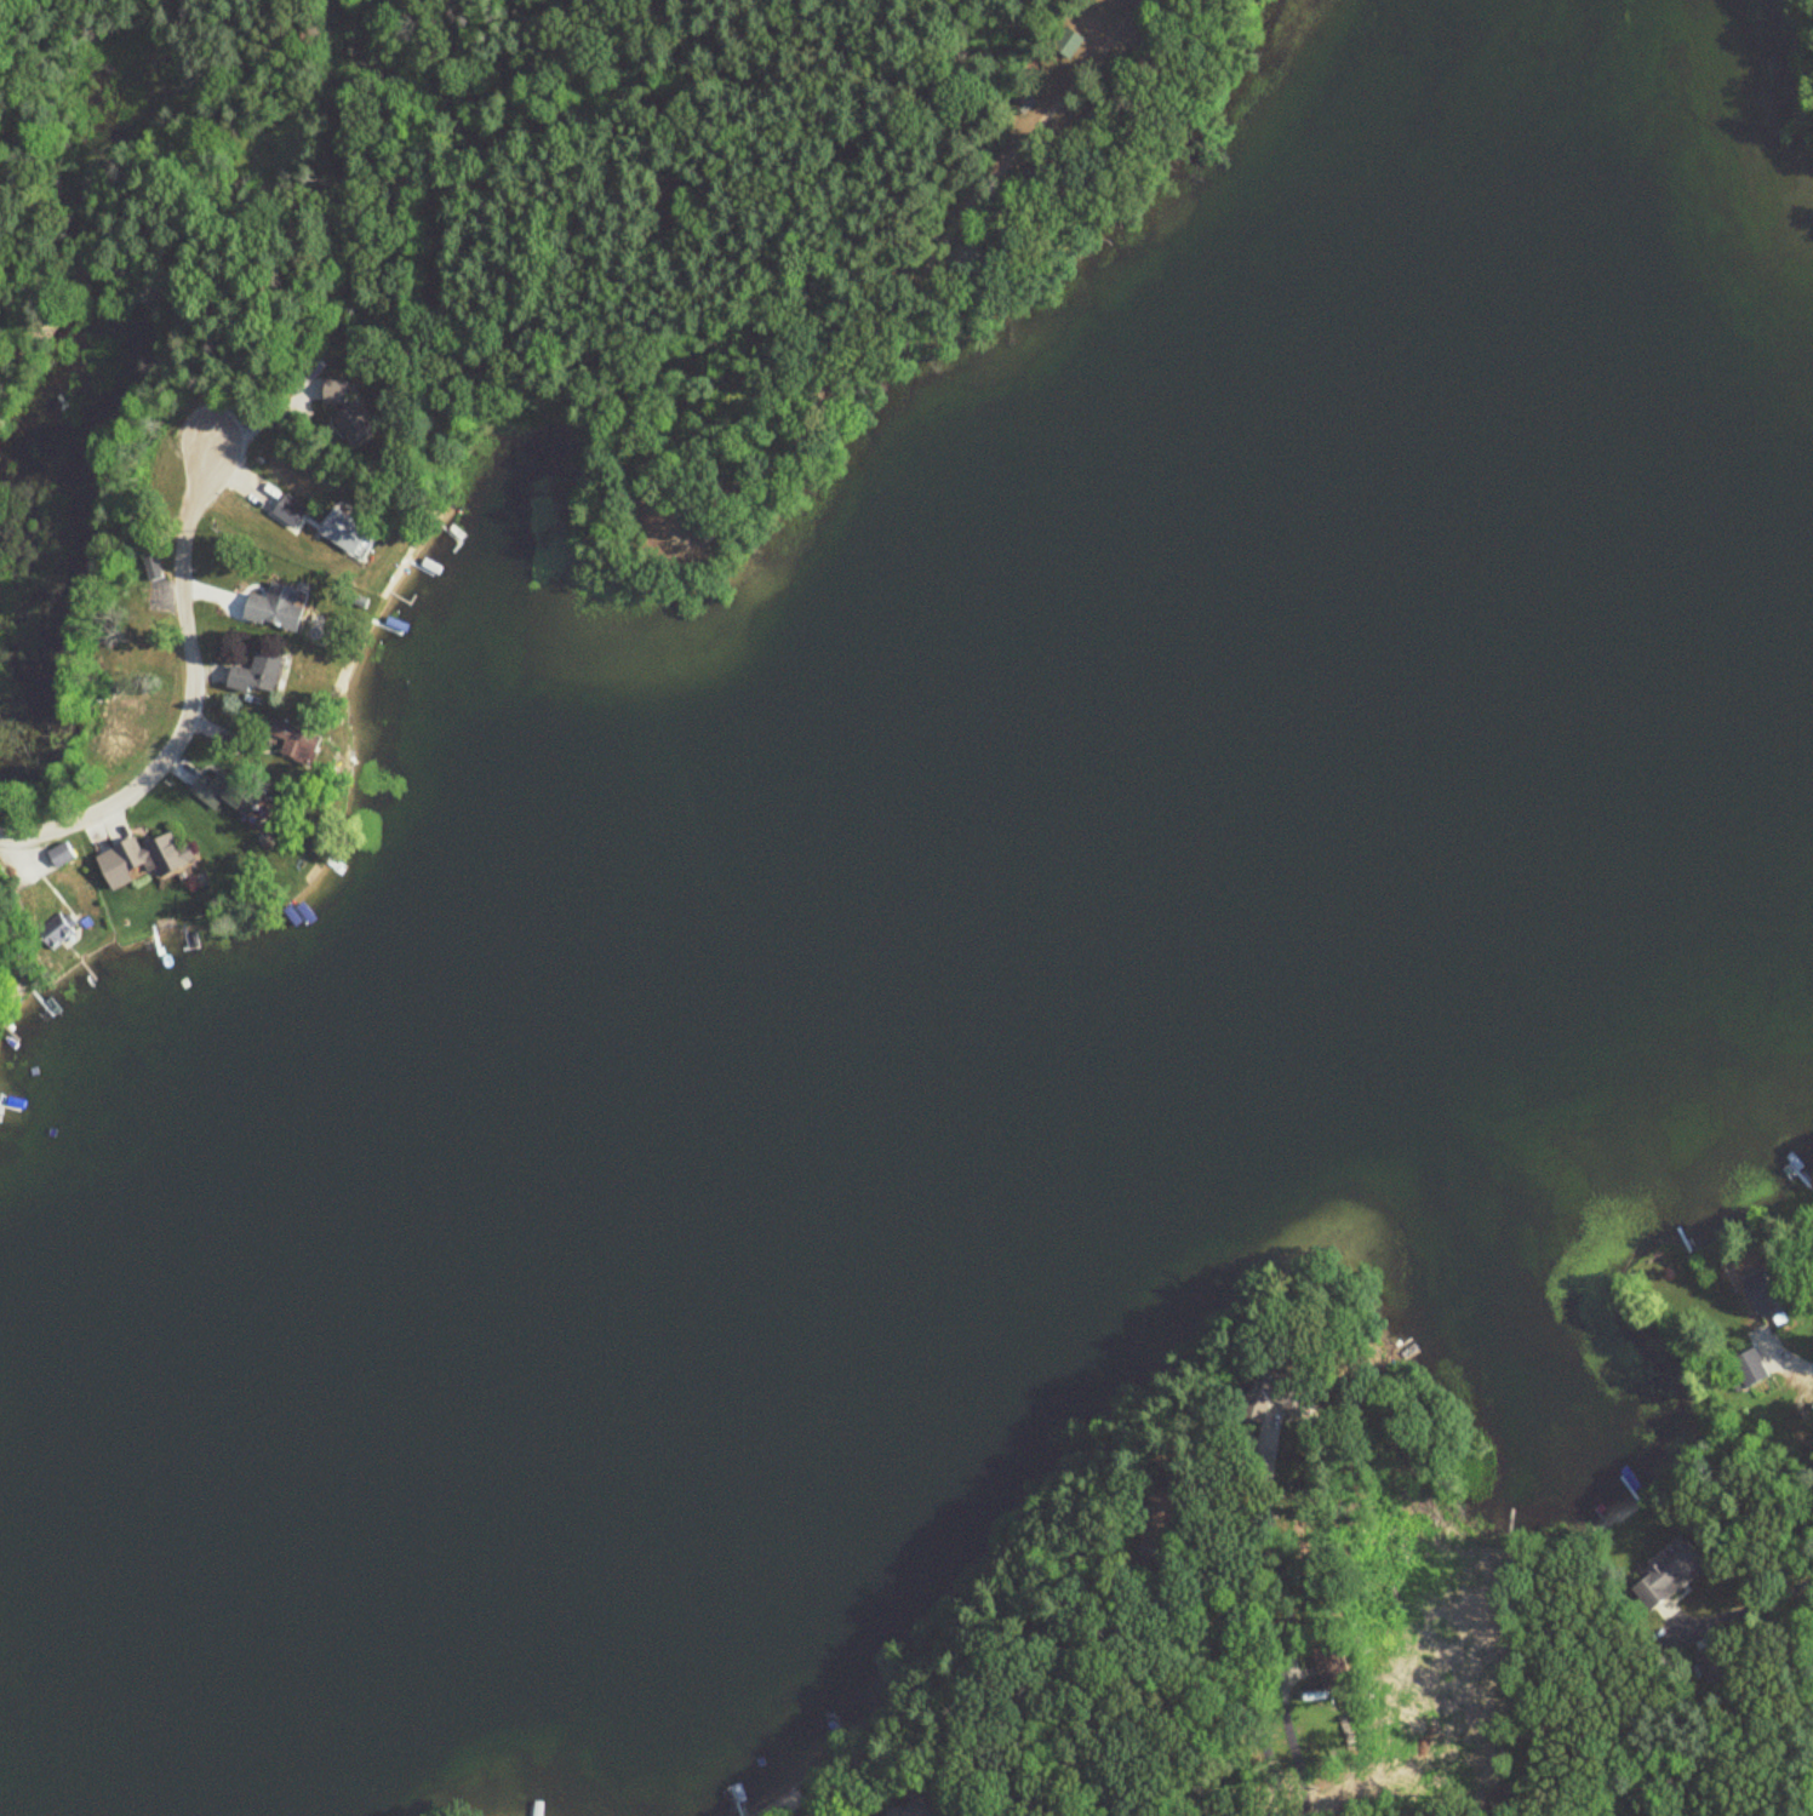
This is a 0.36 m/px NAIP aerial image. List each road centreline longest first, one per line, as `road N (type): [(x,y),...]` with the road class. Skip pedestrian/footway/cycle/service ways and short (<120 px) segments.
road 1 (residential): [(914,0),(914,271),(750,477)]
road 2 (residential): [(0,835),(74,825),(125,794),(167,752),(184,714),(188,668),(178,556),(184,510),(215,443)]
road 3 (residential): [(1134,0),(1114,38),(914,271)]

